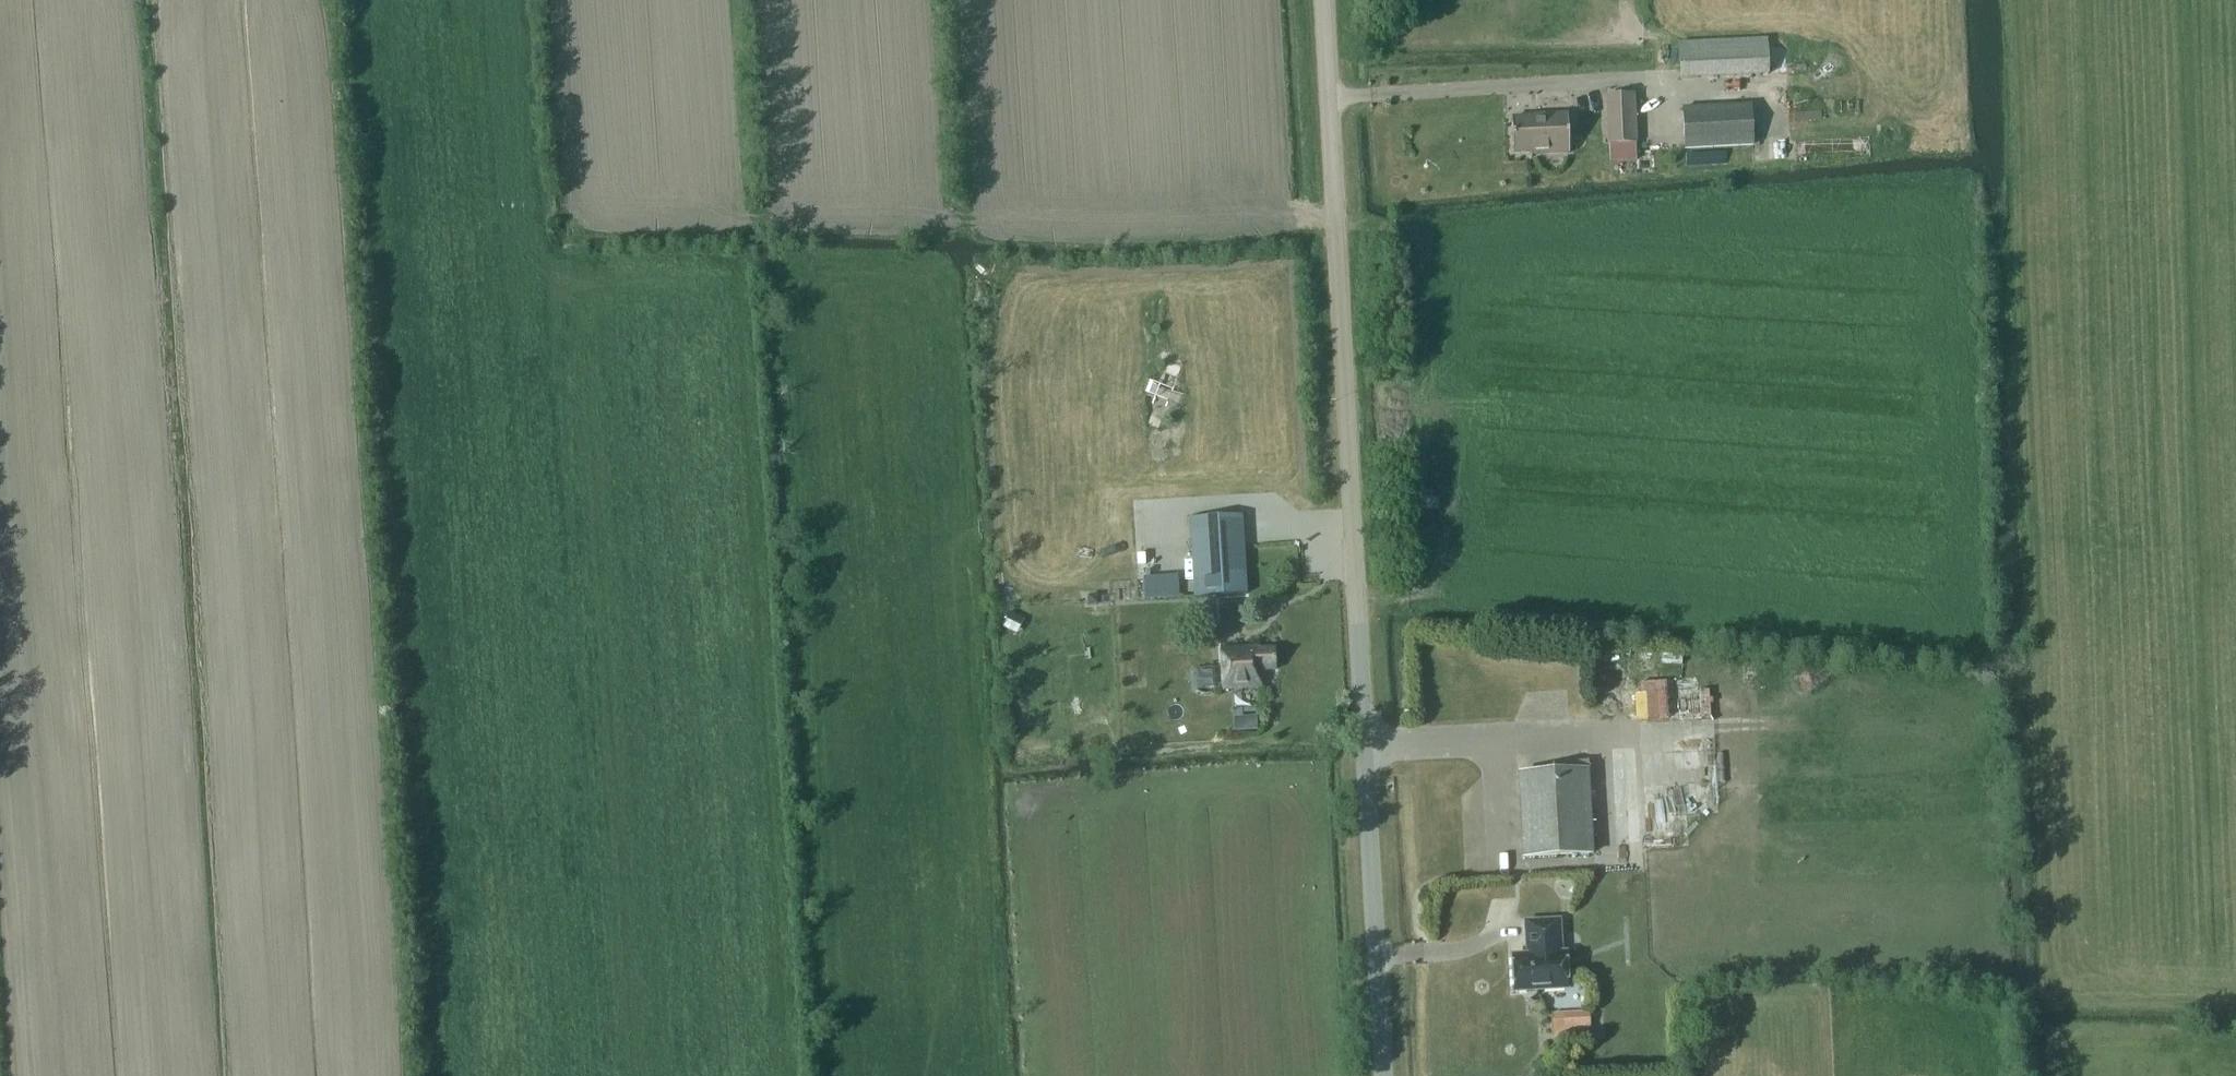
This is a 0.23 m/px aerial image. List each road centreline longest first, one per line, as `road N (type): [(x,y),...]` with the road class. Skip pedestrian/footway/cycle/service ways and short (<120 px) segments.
road 1 (unclassified): [(1382,1075),(1320,0)]

